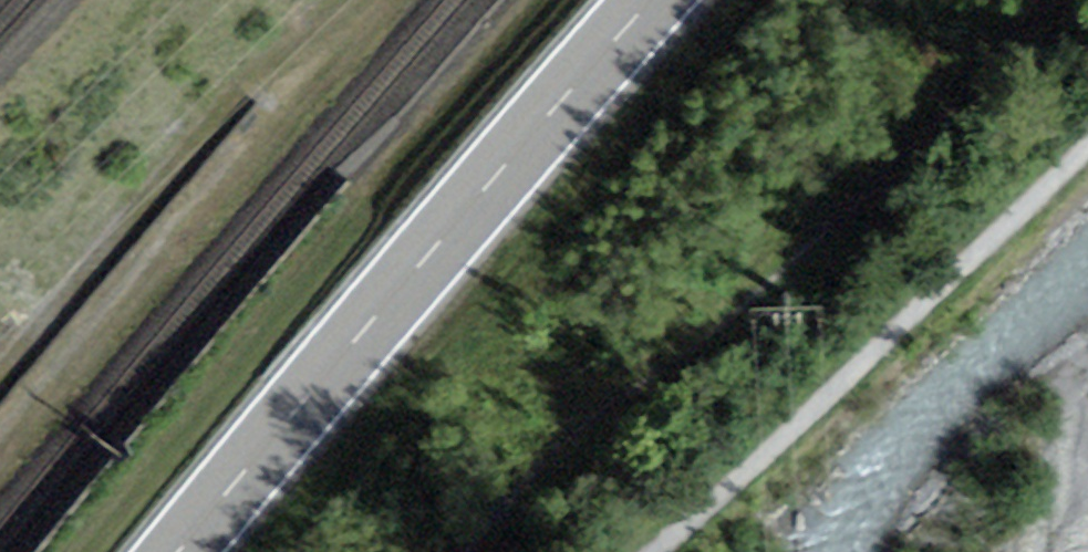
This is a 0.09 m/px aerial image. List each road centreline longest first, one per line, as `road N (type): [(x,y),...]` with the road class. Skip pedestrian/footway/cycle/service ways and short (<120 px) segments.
road 1 (secondary): [(653,0),(176,551)]

